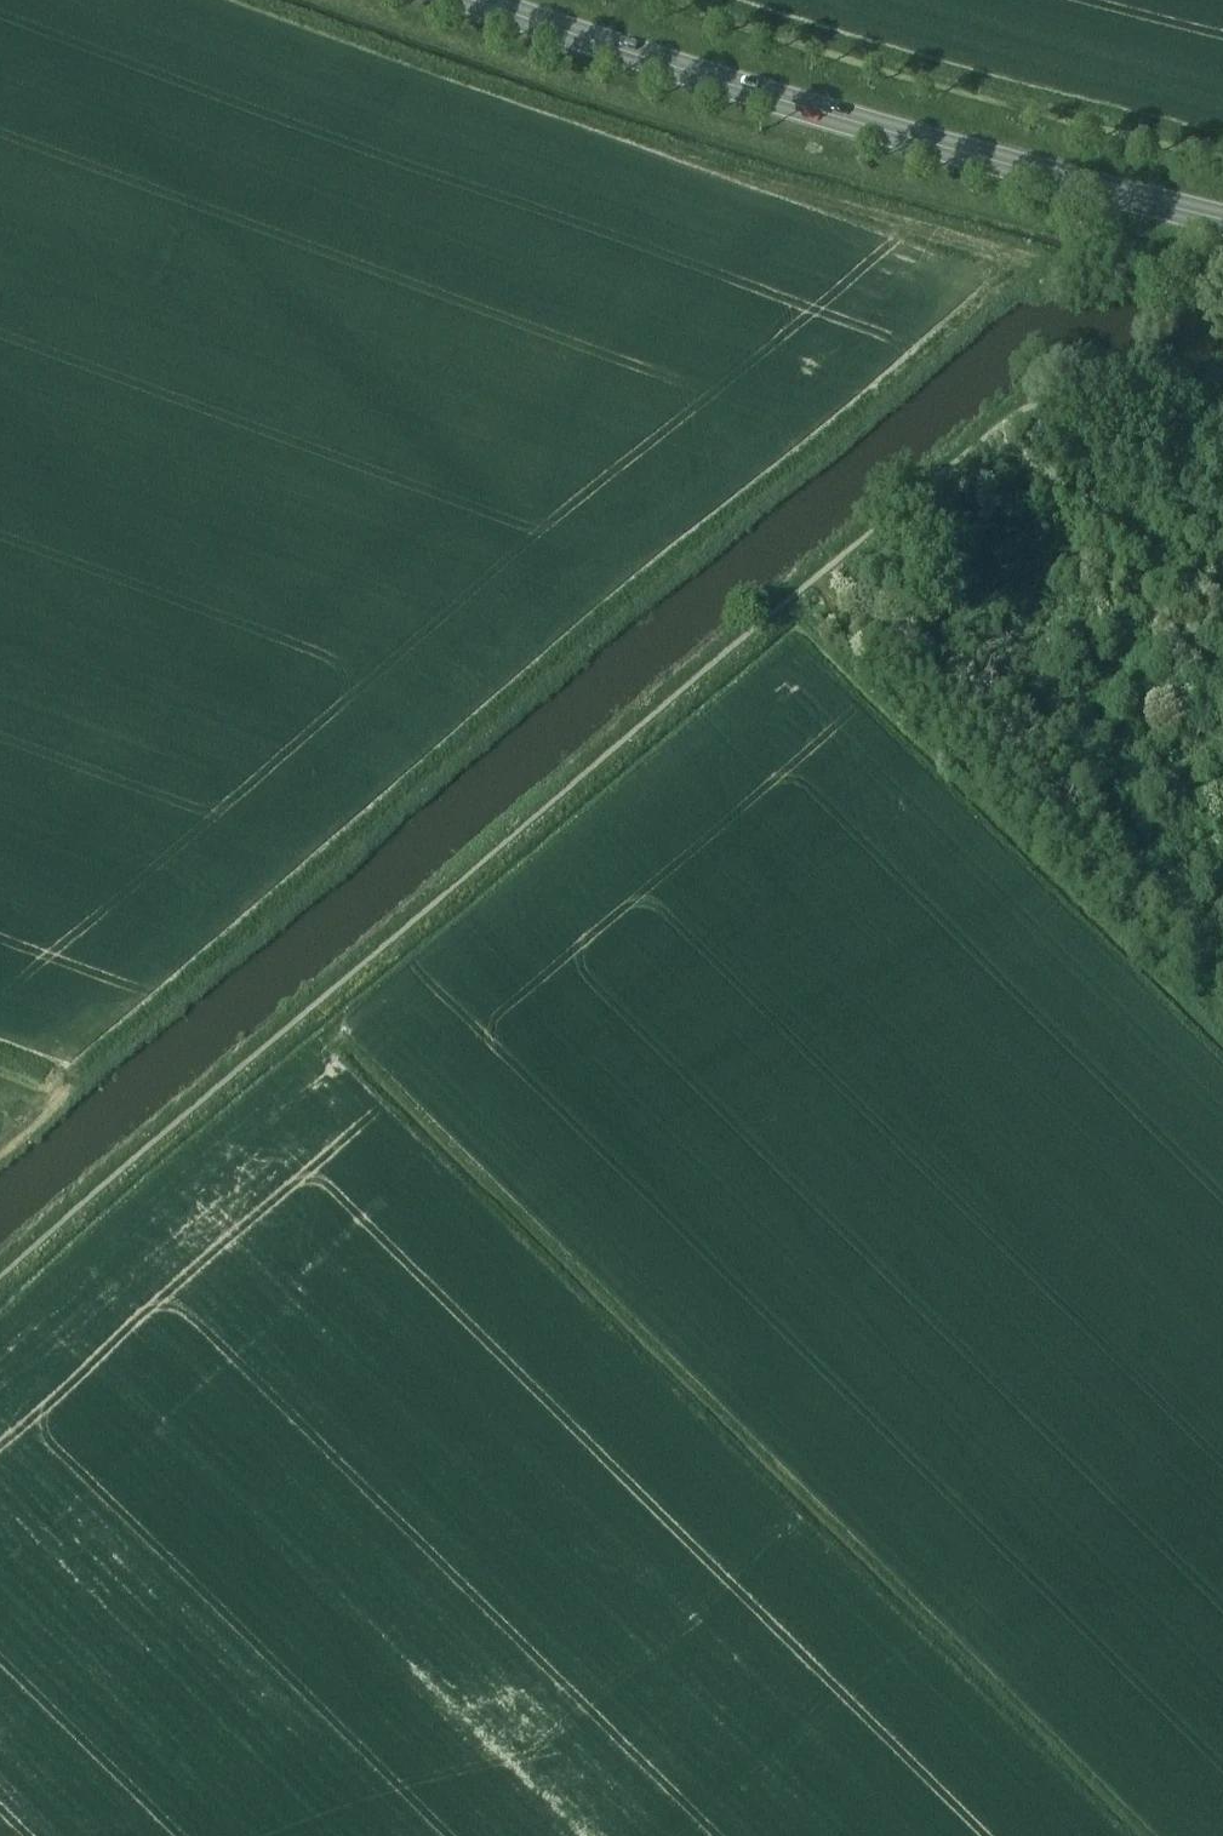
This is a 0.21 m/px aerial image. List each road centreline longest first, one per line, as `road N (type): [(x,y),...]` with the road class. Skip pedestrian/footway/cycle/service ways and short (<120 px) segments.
road 1 (primary): [(1222,220),(911,137),(472,0)]

